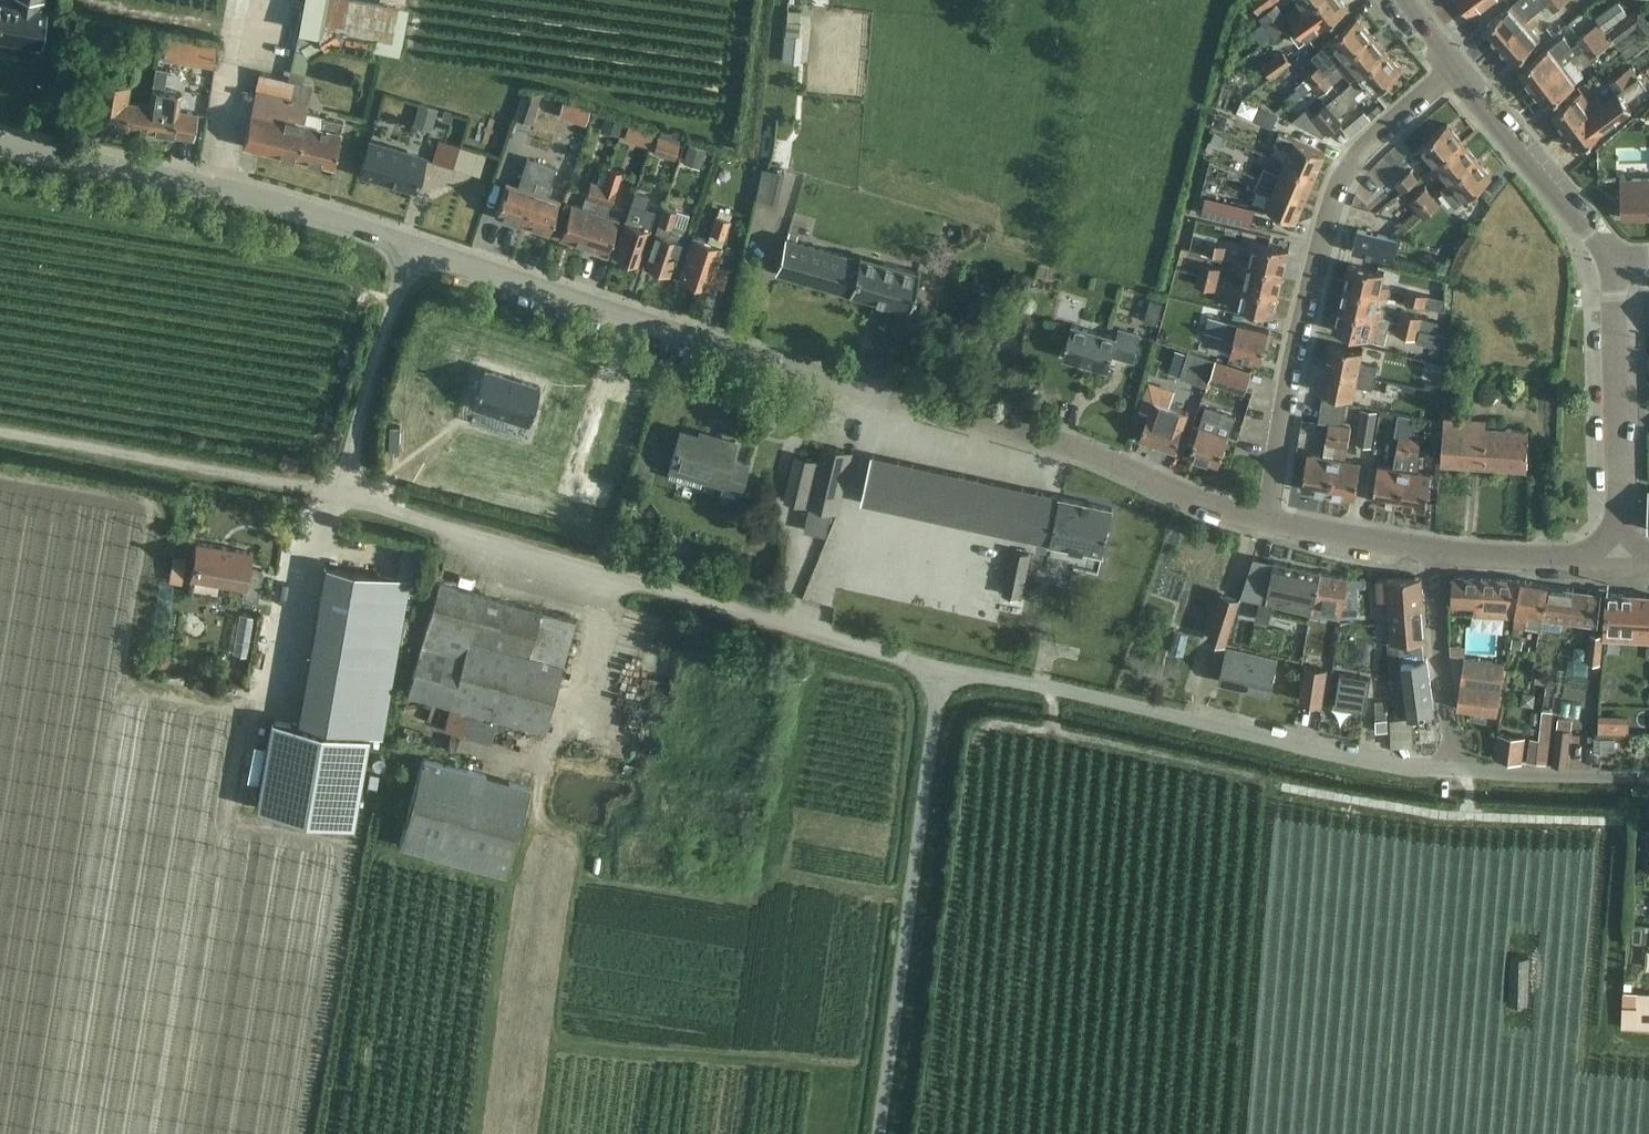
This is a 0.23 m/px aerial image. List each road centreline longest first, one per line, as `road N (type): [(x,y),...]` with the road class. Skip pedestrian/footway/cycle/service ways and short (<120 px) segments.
road 1 (tertiary): [(1270,520),(413,248)]
road 2 (residential): [(941,671),(830,632),(407,518),(343,492)]
road 3 (residential): [(1452,771),(1366,762),(941,671)]
road 4 (residential): [(1270,520),(1326,212),(1345,163),(1450,73)]
road 5 (unclassified): [(878,1133),(941,671)]
road 6 (tertiary): [(413,248),(329,219),(0,150)]
road 7 (unclassified): [(343,492),(0,438)]
road 8 (tertiary): [(1619,560),(1611,257)]
road 9 (residential): [(343,492),(413,248)]
road 10 (tertiary): [(1611,257),(1450,73)]
road 11 (residential): [(1452,771),(1438,557)]
road 12 (residential): [(1648,781),(1452,771)]
road 13 (tertiary): [(1619,560),(1438,557)]
road 14 (tertiary): [(1438,557),(1270,520)]

